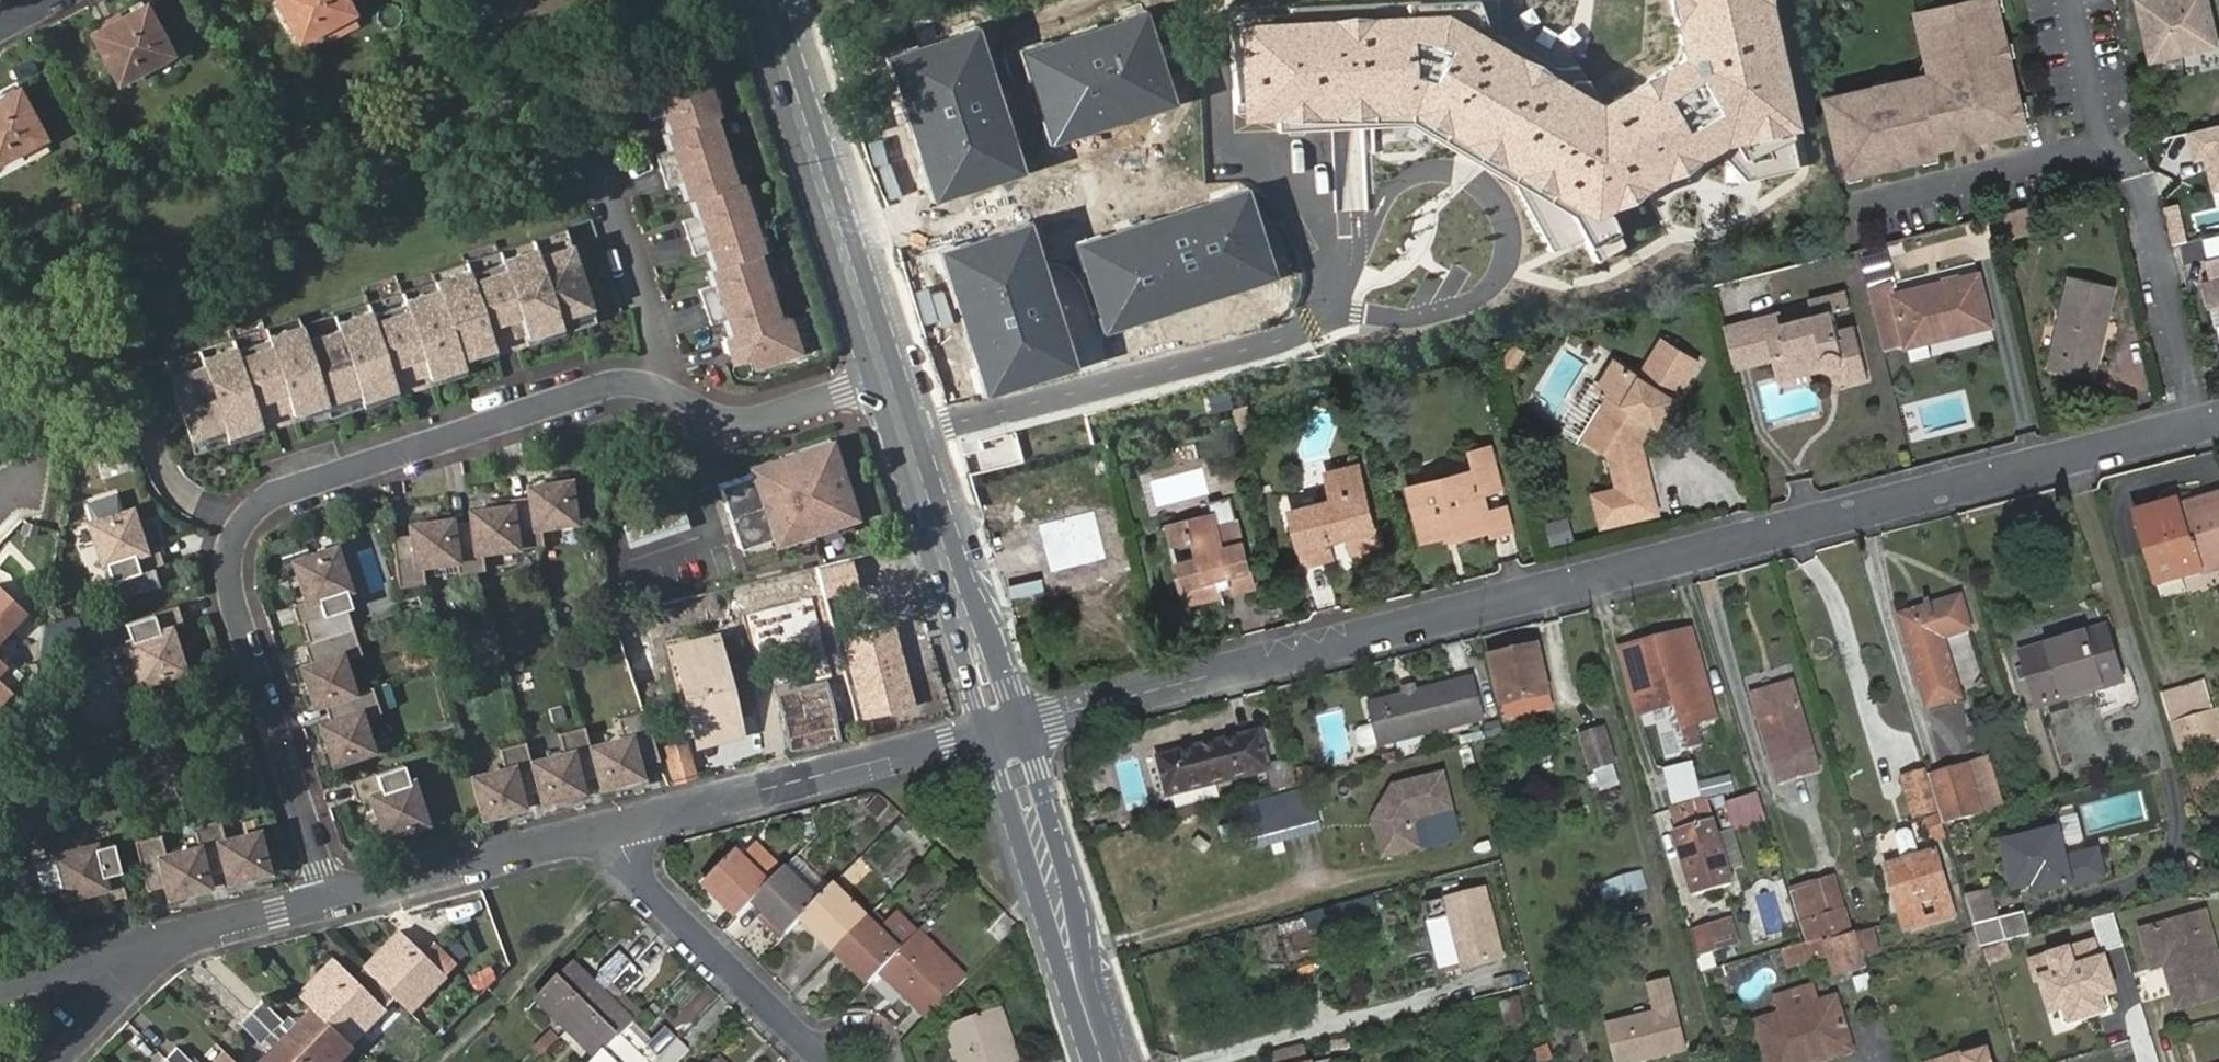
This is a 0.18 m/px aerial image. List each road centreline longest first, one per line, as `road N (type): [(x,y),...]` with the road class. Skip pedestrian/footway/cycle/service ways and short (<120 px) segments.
road 1 (residential): [(1005,731),(2218,424)]
road 2 (residential): [(649,384),(615,382),(278,492),(240,529),(231,560),(239,616),(330,900)]
road 3 (residential): [(1334,311),(1384,198),(1438,168),(1461,168),(1485,184),(1508,232),(1490,289),(1418,316),(1370,316)]
road 4 (residential): [(909,438),(1287,338),(1334,311)]
road 5 (residential): [(1005,731),(613,830)]
road 6 (secondary): [(768,0),(891,381)]
road 7 (secondary): [(1005,731),(1114,1061)]
road 8 (residential): [(330,900),(0,978)]
road 9 (residential): [(613,830),(627,875),(820,1061)]
road 10 (secondary): [(909,438),(1005,731)]
road 11 (residential): [(613,830),(330,900)]
road 12 (residential): [(891,381),(752,420),(723,418),(649,384)]
road 13 (residential): [(649,384),(660,355),(610,199),(587,165)]

